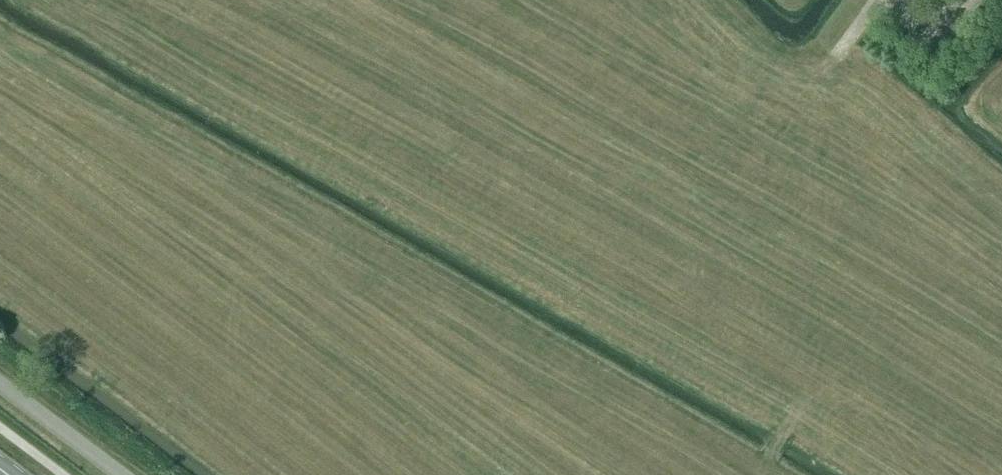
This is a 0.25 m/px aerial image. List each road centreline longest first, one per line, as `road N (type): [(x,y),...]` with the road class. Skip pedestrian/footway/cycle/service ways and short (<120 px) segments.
road 1 (unclassified): [(121,474),(0,384)]

